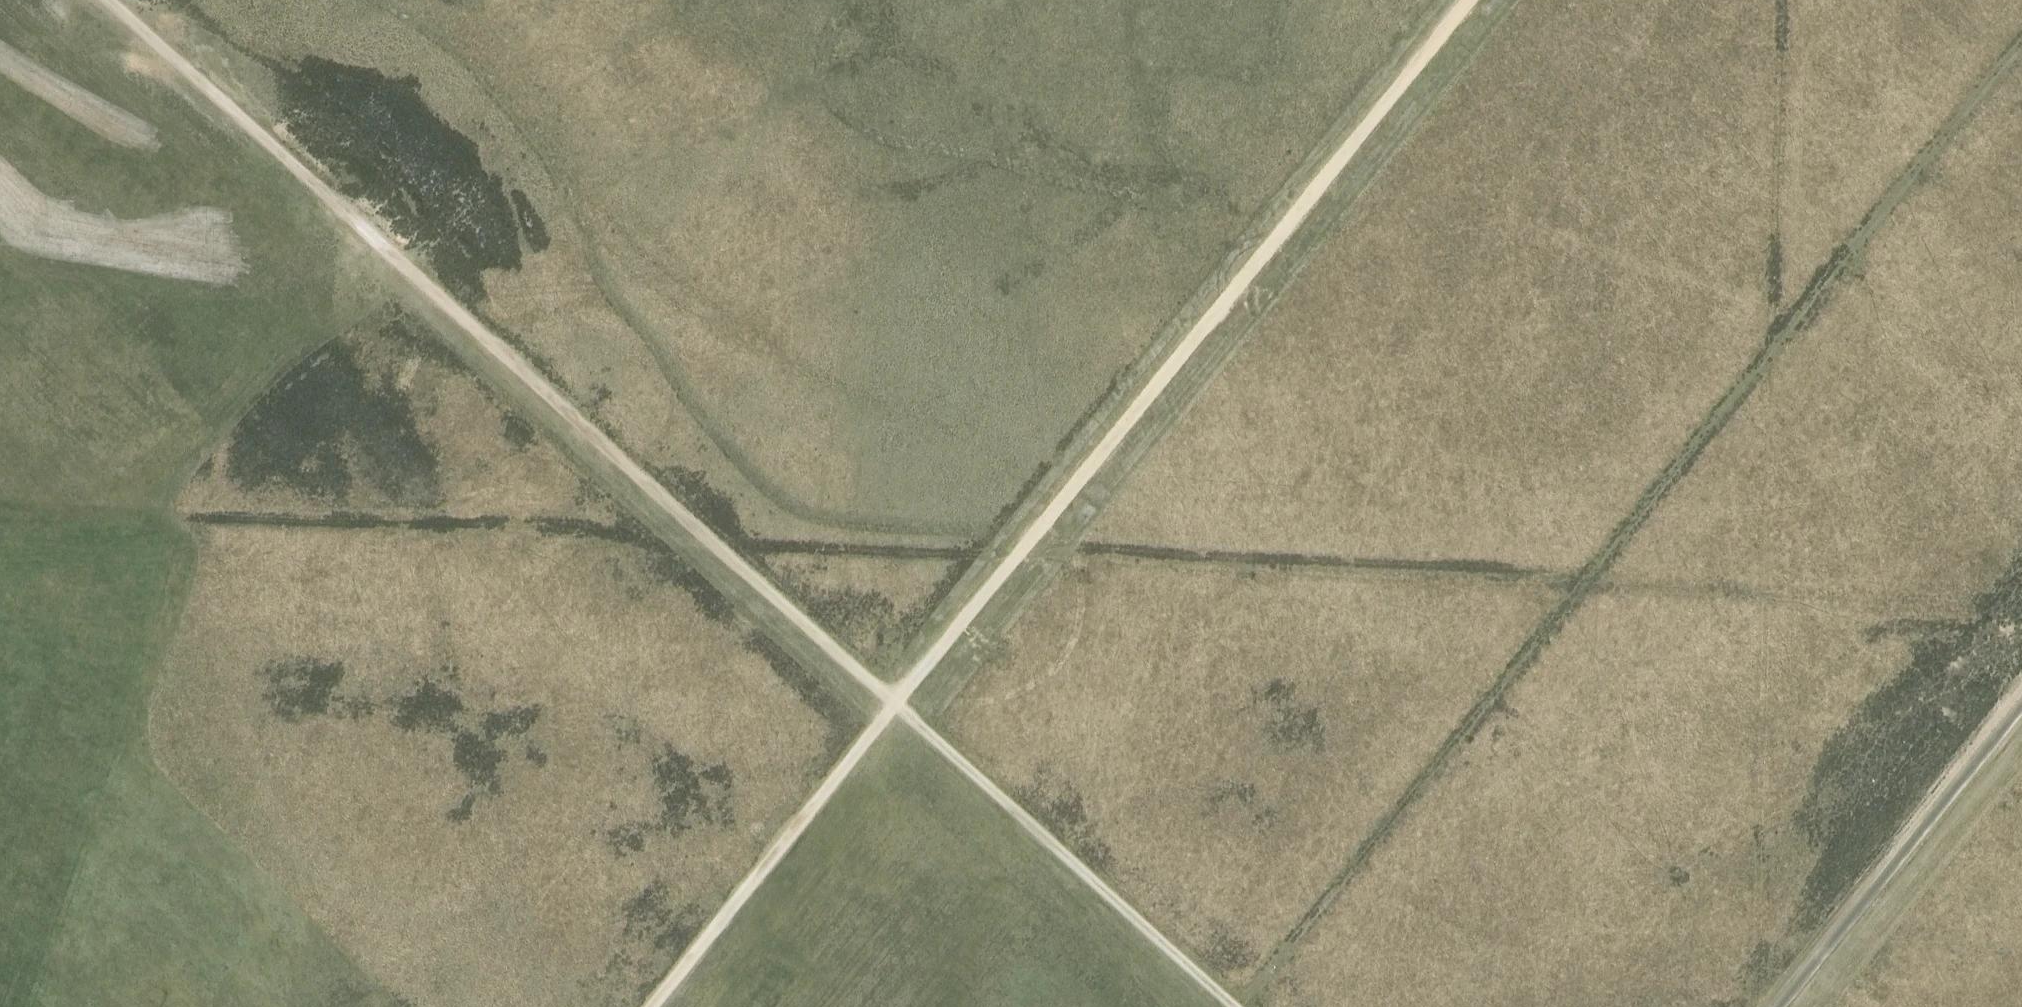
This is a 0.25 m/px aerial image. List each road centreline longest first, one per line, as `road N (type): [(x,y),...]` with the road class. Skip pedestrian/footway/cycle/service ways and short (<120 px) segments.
road 1 (track): [(1238,1006),(2021,44)]

